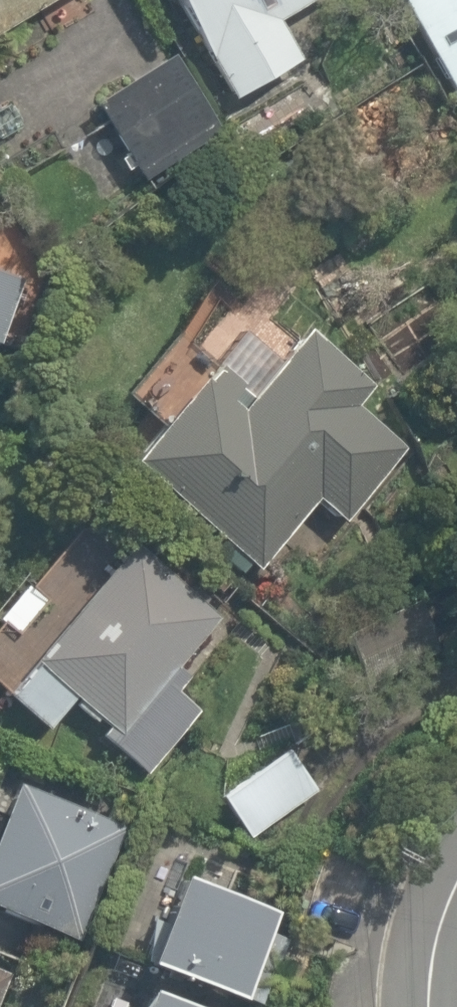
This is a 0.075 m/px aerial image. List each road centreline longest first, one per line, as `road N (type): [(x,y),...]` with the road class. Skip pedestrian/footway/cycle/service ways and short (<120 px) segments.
road 1 (residential): [(438,1006),(456,884)]

